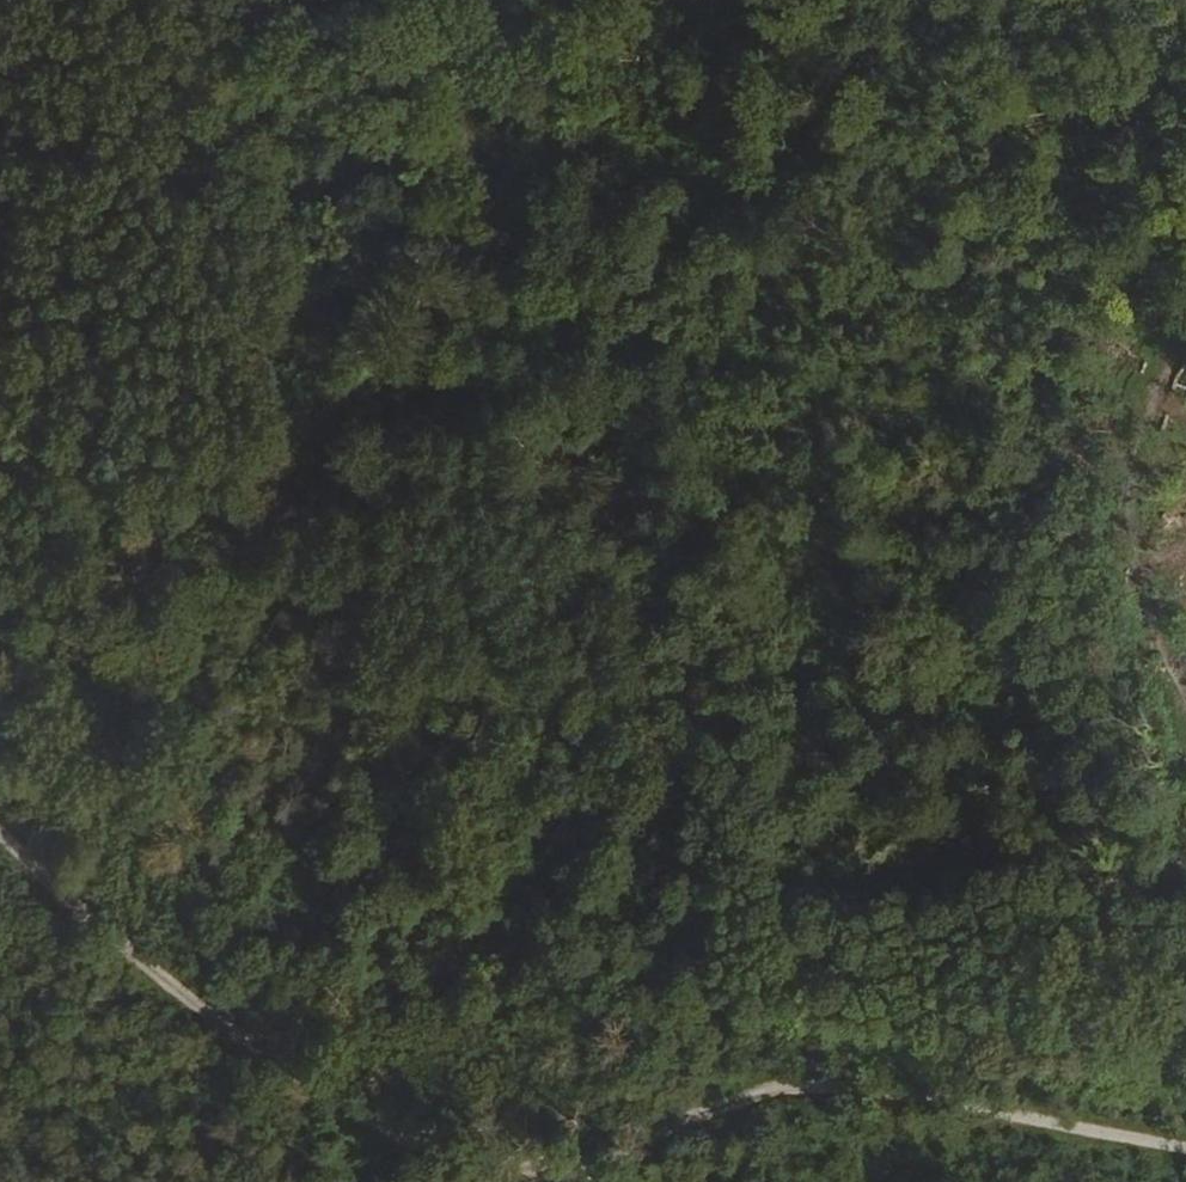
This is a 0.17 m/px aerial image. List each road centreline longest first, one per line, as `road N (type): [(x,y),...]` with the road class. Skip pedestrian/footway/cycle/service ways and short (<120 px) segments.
road 1 (track): [(467,1178),(528,1160),(597,1157),(793,1080),(932,1098),(1185,1149)]
road 2 (track): [(0,835),(220,1025),(469,1181)]

